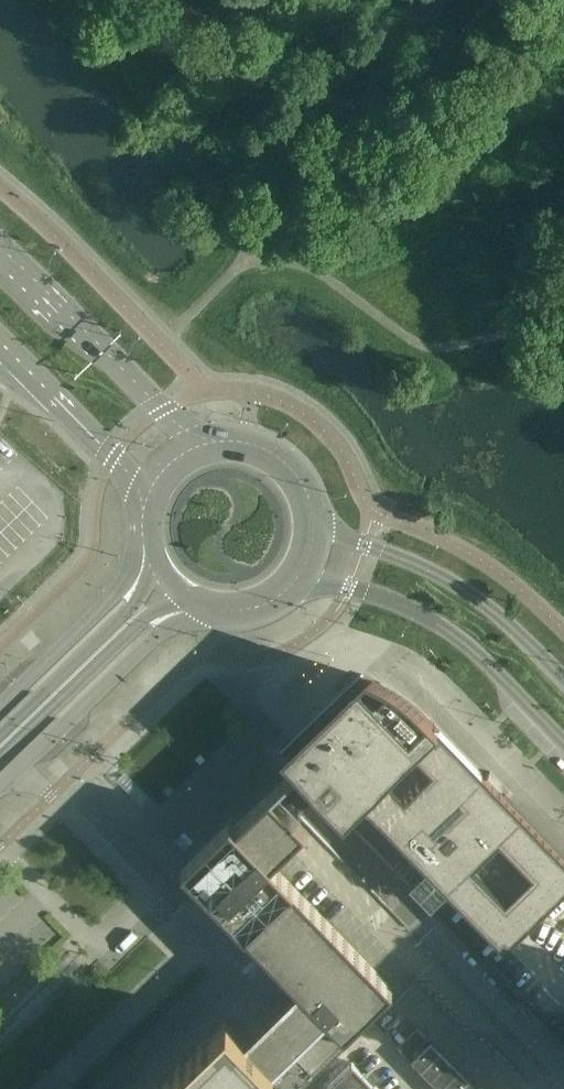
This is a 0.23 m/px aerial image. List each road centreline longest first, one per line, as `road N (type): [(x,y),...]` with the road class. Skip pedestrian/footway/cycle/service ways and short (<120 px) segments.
road 1 (tertiary): [(299,574),(411,611),(500,675),(563,743)]
road 2 (tertiary): [(563,683),(479,601),(437,576),(314,530)]
road 3 (unclassified): [(0,791),(154,638),(221,611)]
road 4 (tertiary): [(199,446),(0,268)]
road 5 (tertiary): [(167,585),(0,749)]
road 6 (unclassified): [(145,545),(116,593),(0,706)]
road 7 (tertiary): [(0,344),(148,496)]
road 8 (tertiary): [(314,530),(306,491),(282,460),(246,443),(199,446)]

